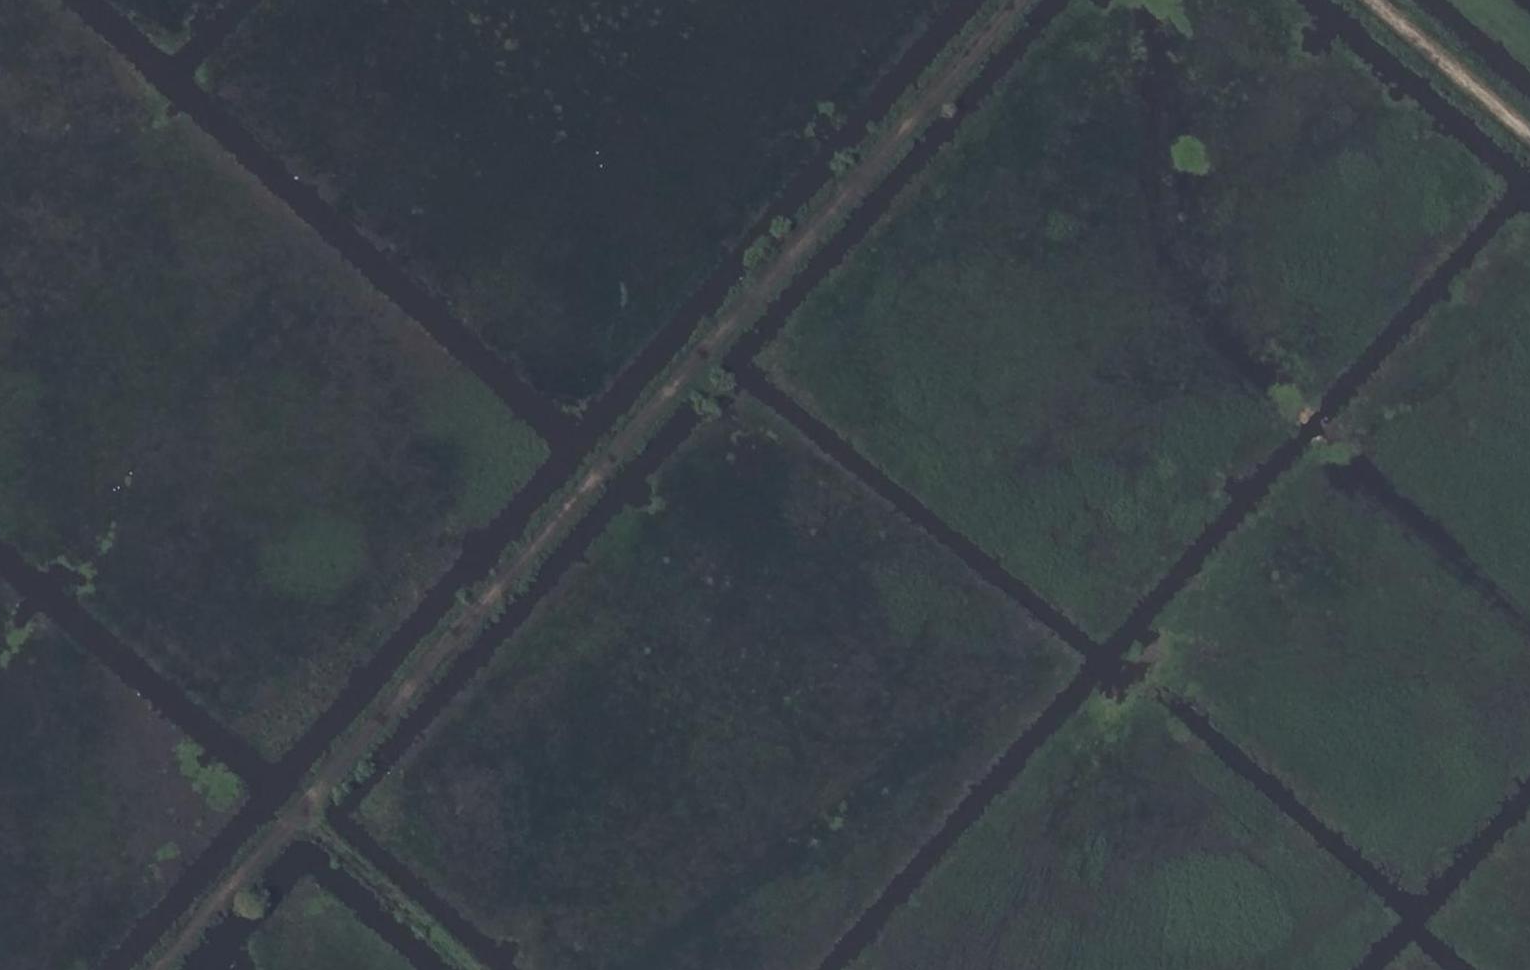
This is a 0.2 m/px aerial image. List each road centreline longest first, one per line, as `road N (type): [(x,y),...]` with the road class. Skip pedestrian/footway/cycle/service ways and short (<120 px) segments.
road 1 (track): [(1015,0),(164,969)]
road 2 (track): [(1374,0),(1529,136)]

